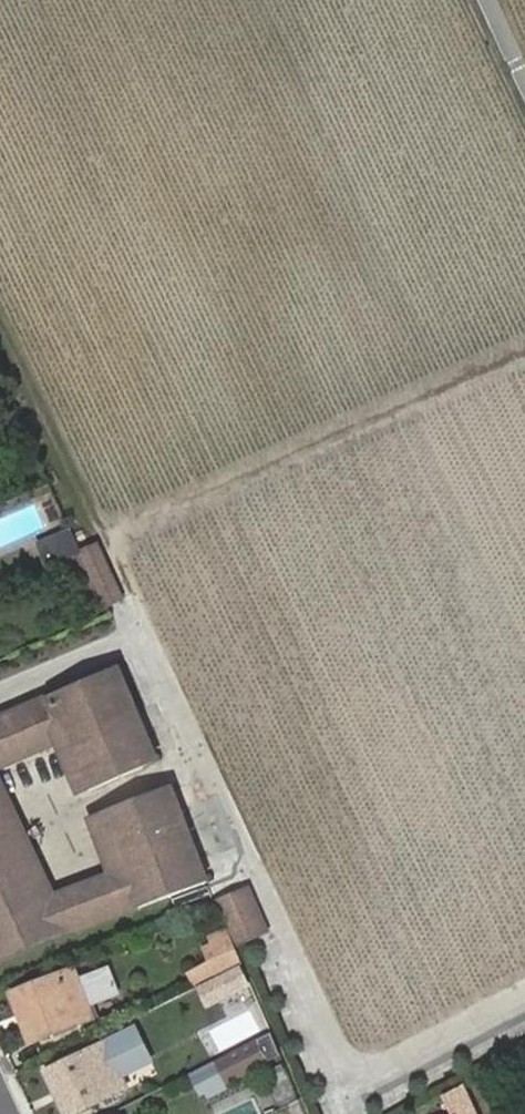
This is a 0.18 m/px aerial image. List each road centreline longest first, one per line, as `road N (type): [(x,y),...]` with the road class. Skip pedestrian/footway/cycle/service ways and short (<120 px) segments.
road 1 (track): [(0,323),(107,539),(524,352)]

